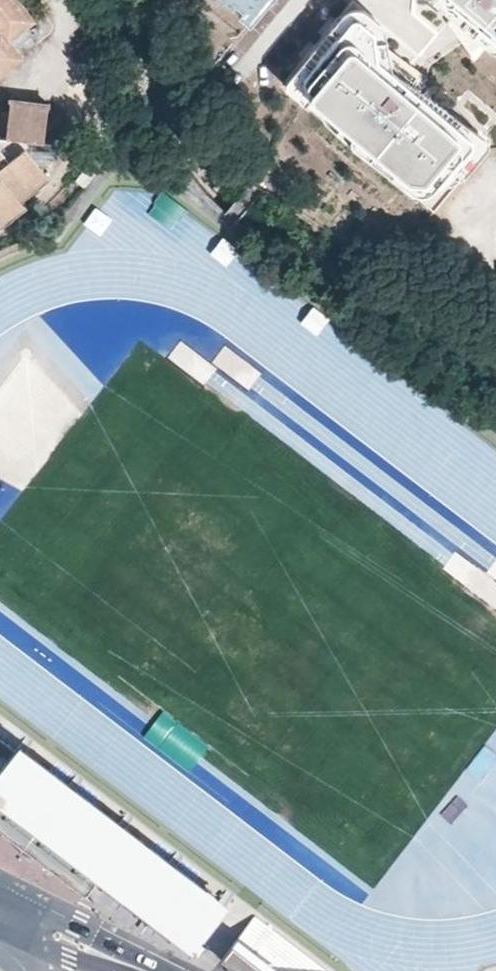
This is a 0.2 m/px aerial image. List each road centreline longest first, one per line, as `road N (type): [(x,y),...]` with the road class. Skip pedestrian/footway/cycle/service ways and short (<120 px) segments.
road 1 (secondary): [(164,970),(79,925),(52,932)]

